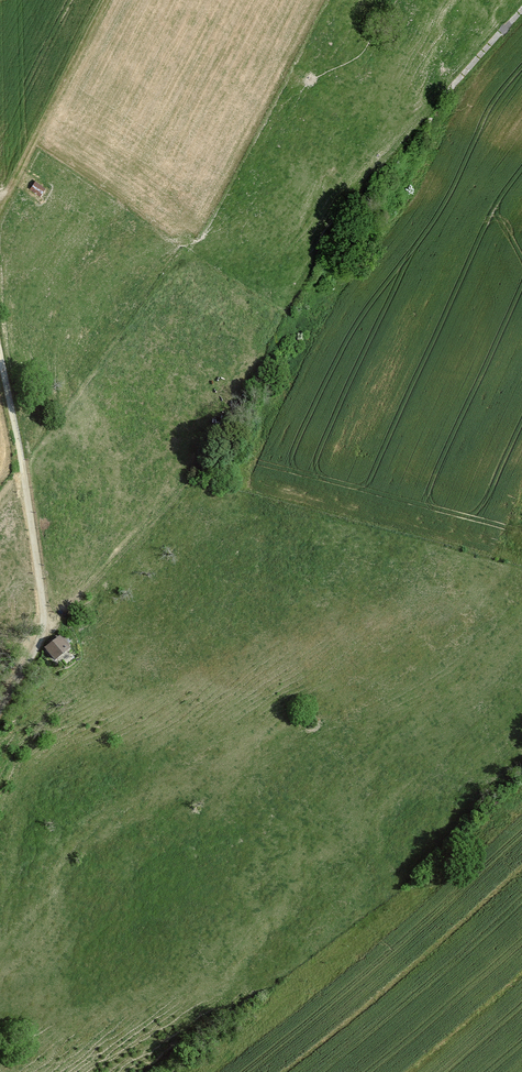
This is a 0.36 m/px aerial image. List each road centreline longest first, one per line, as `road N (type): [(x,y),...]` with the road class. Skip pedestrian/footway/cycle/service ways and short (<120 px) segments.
road 1 (track): [(521,7),(361,176),(185,474),(44,633)]
road 2 (track): [(0,712),(44,635),(44,607),(0,347)]

